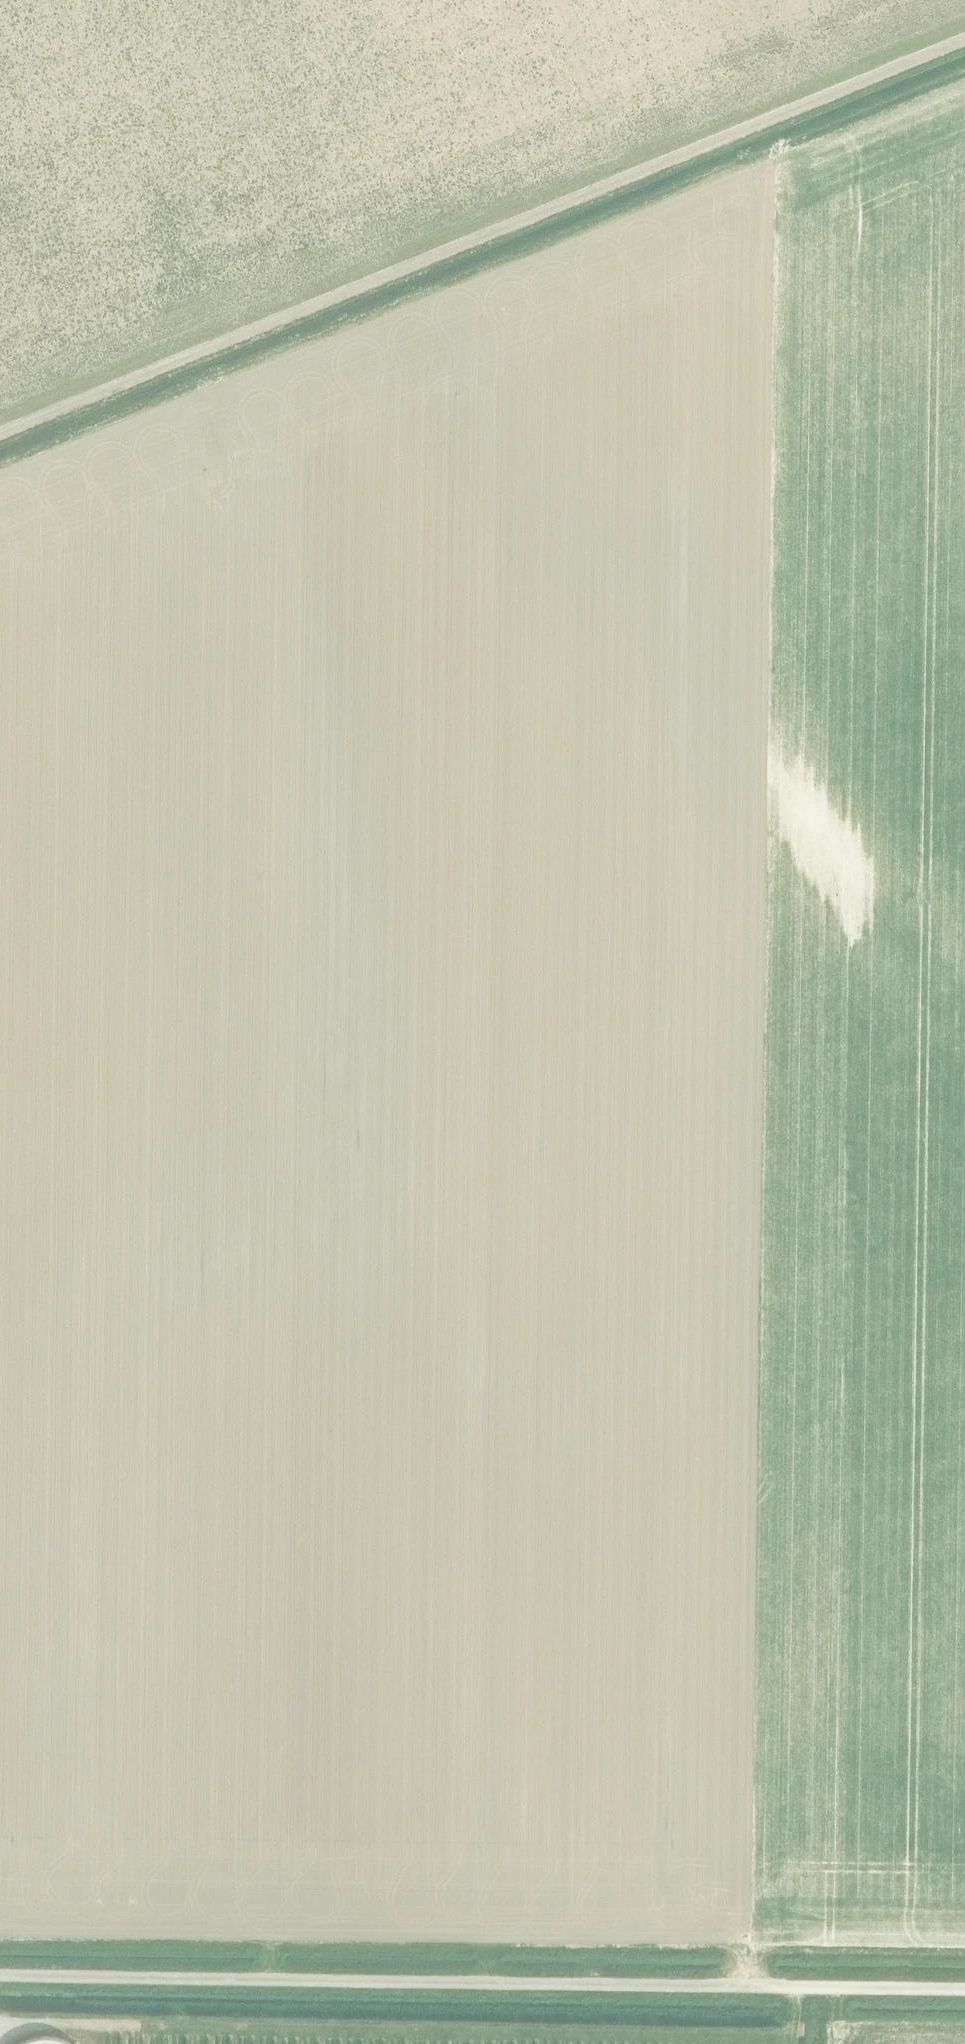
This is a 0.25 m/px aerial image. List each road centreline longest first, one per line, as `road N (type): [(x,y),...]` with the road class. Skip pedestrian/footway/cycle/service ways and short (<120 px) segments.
road 1 (unclassified): [(964,1991),(0,1975)]

